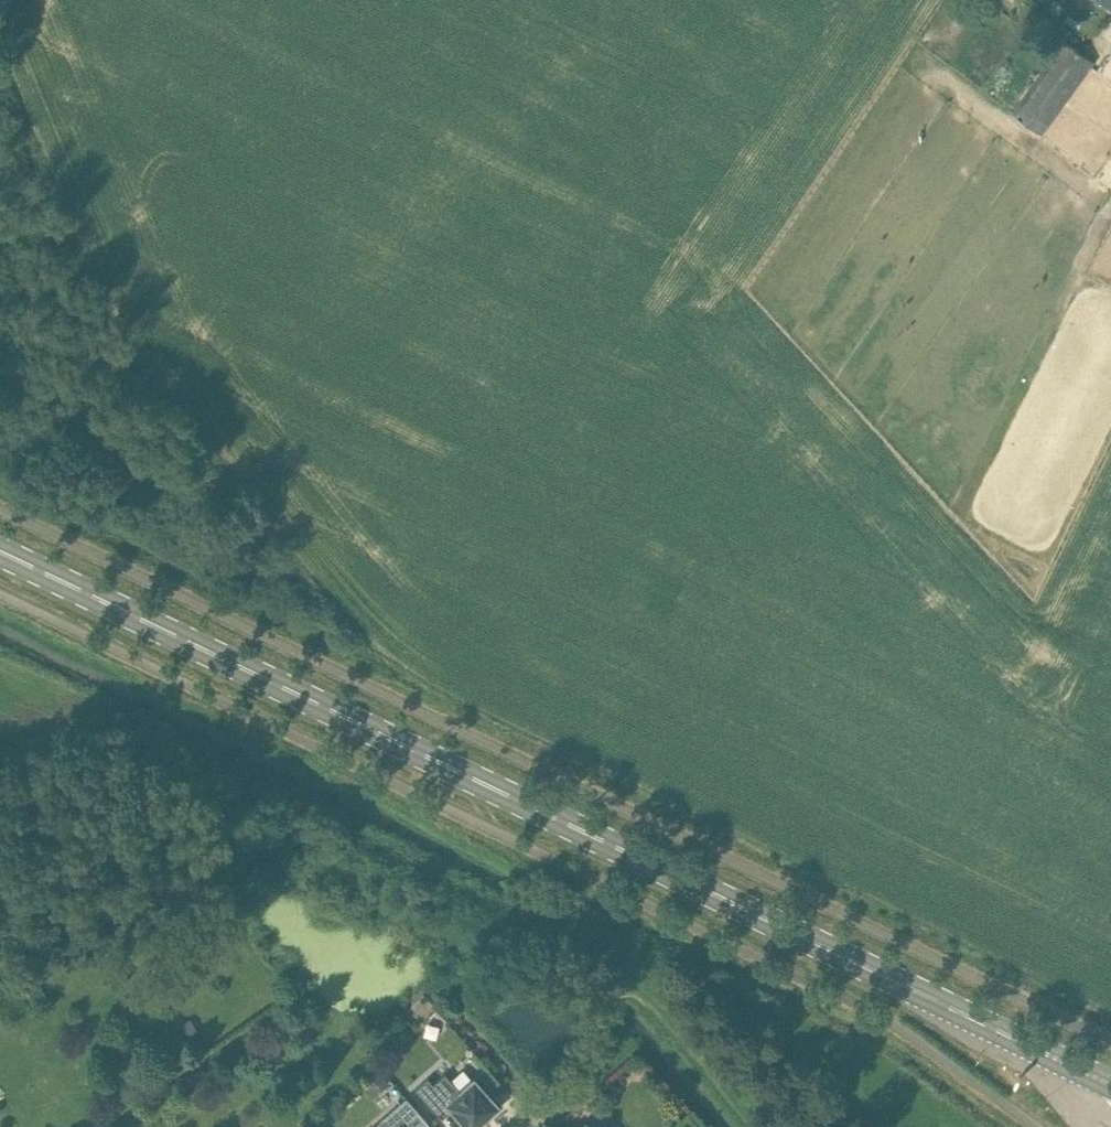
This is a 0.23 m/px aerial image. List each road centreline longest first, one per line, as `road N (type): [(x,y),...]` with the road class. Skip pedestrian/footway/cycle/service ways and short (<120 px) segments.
road 1 (primary): [(1110,1084),(0,551)]

